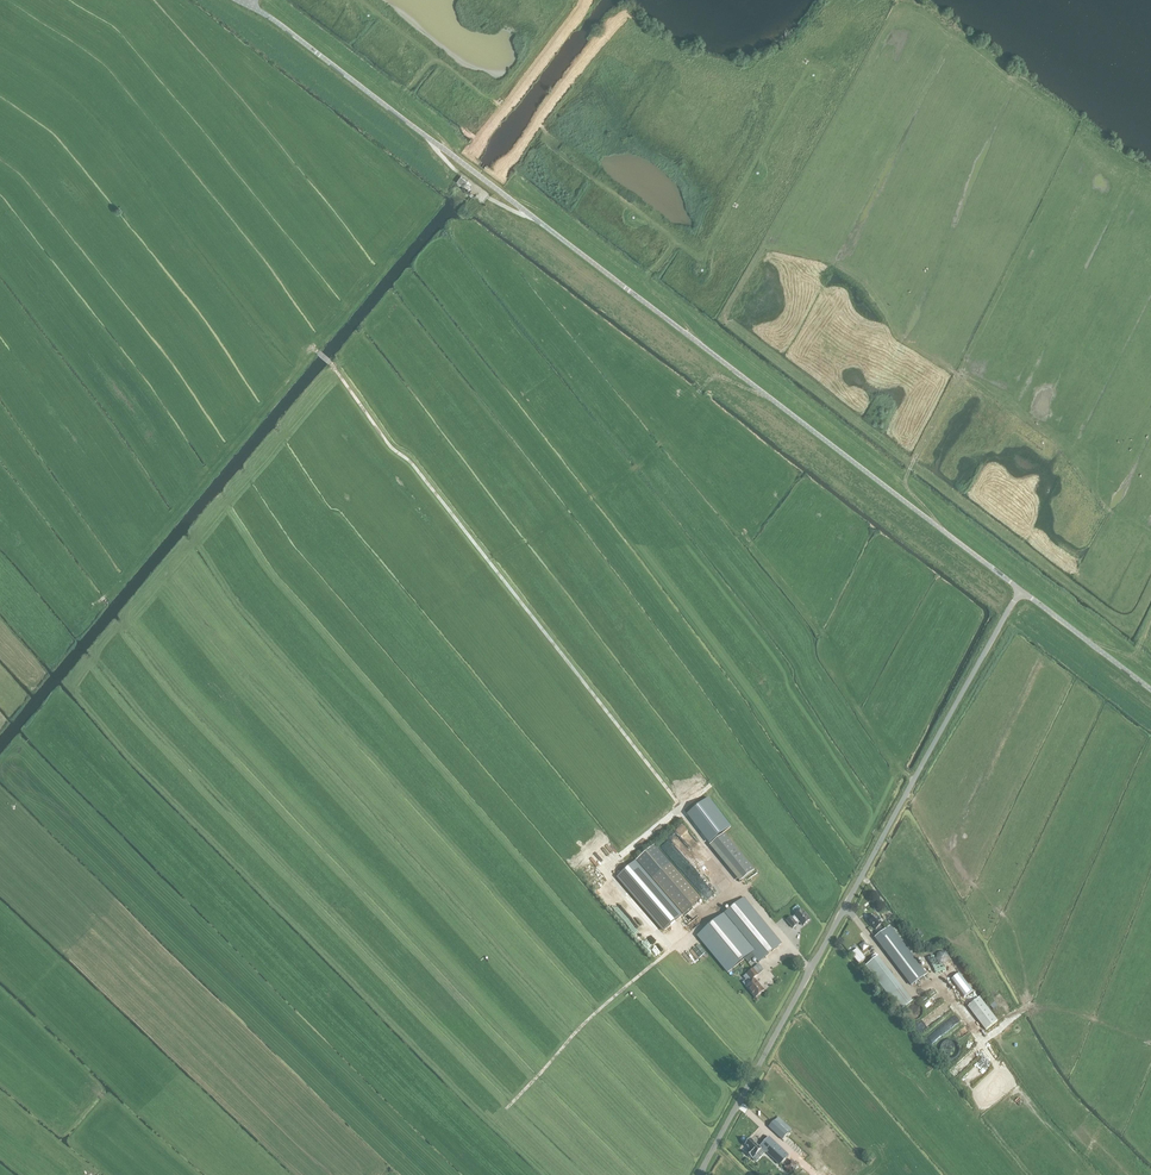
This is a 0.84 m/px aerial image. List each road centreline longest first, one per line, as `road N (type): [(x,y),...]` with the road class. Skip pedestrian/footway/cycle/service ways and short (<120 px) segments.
road 1 (tertiary): [(241,0),(1021,590)]
road 2 (unclassified): [(700,1174),(1021,590)]
road 3 (track): [(331,363),(682,809)]
road 4 (track): [(809,65),(702,254),(676,242),(545,139)]
road 5 (track): [(331,363),(308,350),(121,579)]
road 6 (track): [(656,961),(575,1033),(506,1109)]
road 7 (track): [(571,0),(497,97),(424,49)]
road 8 (track): [(959,376),(906,478),(937,526)]
road 9 (tertiary): [(1021,590),(1150,690)]
road 10 (track): [(676,242),(646,282),(697,341)]
road 11 (track): [(434,58),(403,105),(450,154)]

